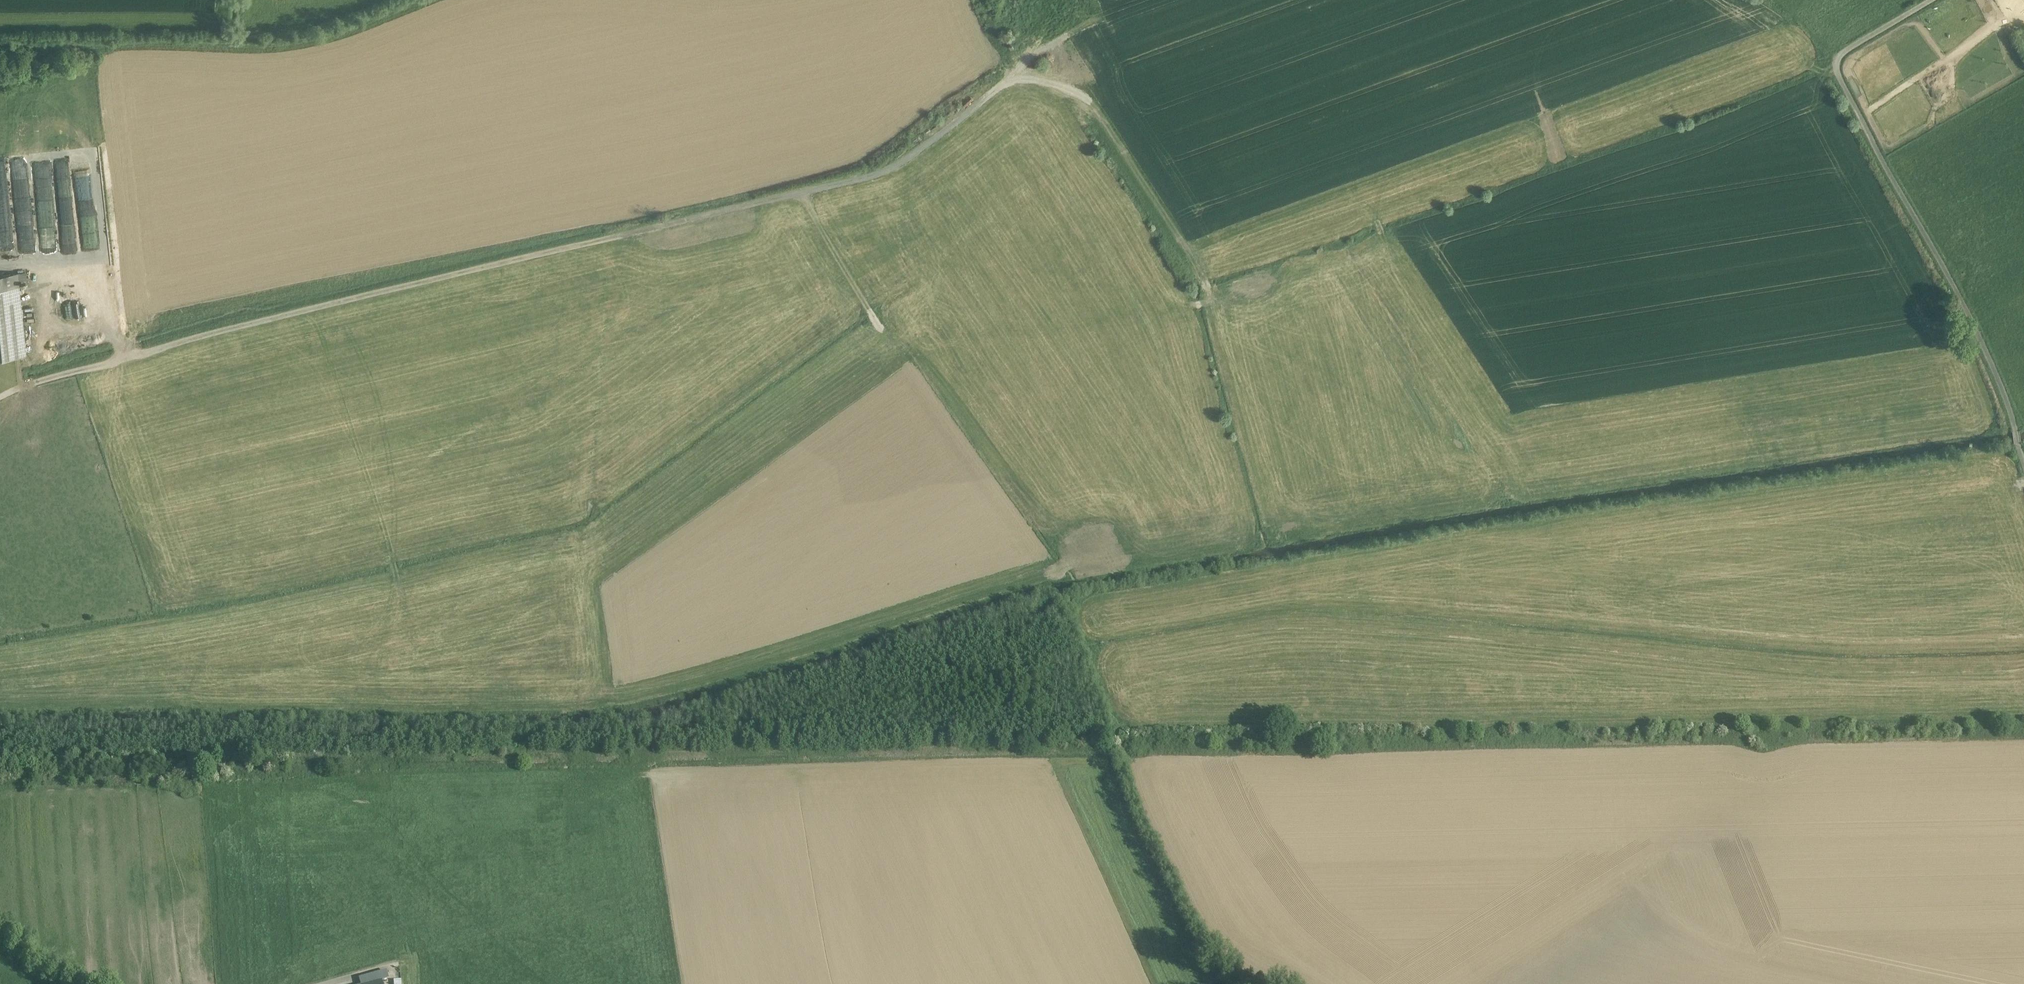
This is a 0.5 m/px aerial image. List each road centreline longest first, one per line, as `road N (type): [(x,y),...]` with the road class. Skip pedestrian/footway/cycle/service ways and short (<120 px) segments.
road 1 (track): [(2023,463),(1979,336),(1834,66),(1841,53),(1931,0)]

